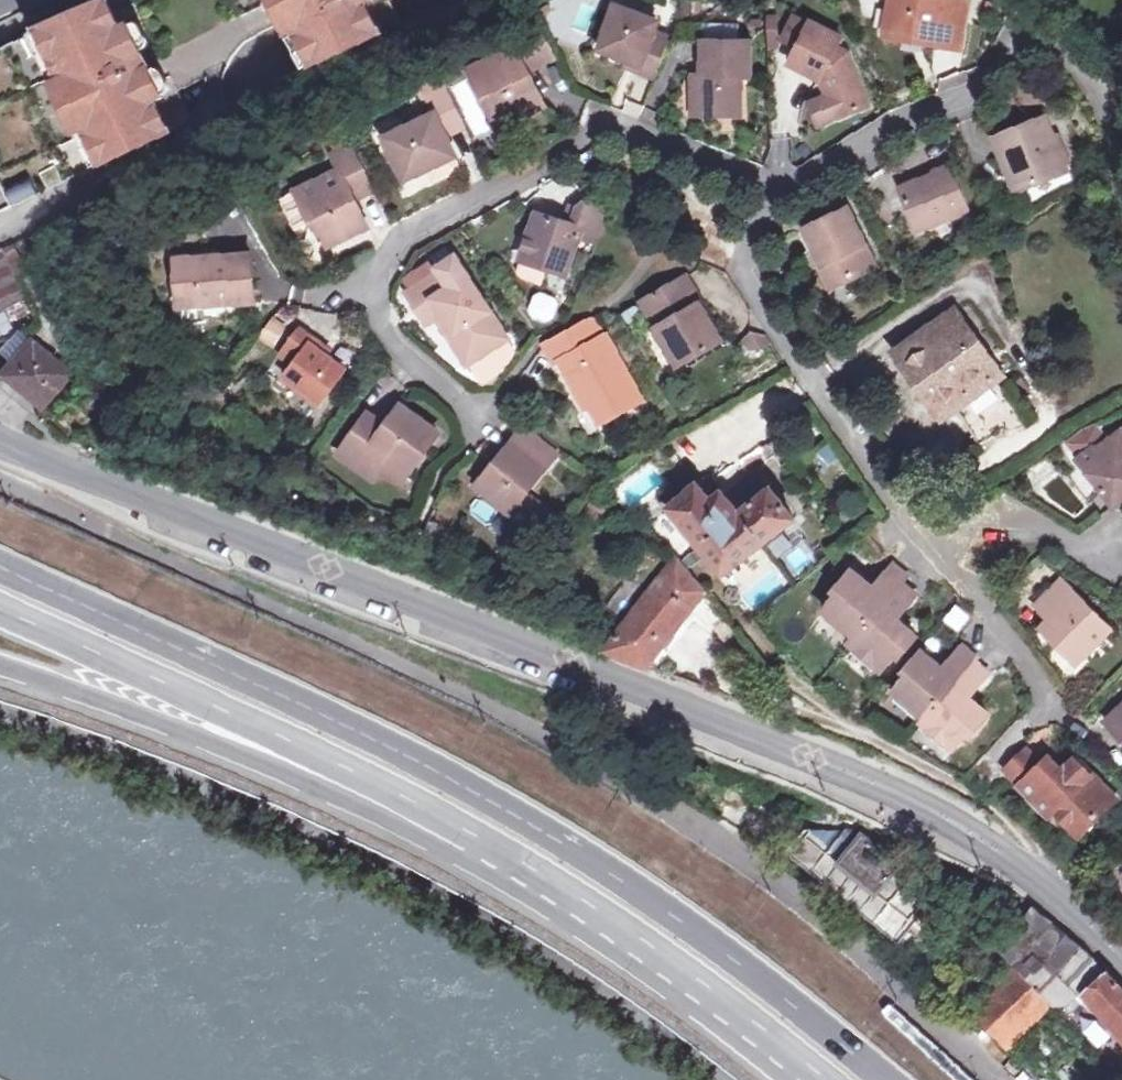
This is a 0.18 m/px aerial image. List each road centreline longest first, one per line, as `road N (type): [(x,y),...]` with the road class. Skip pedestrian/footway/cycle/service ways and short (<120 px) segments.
road 1 (tertiary): [(0,447),(866,777),(993,845),(1086,909),(1121,948)]
road 2 (trunk): [(882,1079),(648,898),(485,797),(0,569)]
road 3 (residential): [(782,191),(757,225),(746,277),(933,544),(1100,741)]
road 4 (residential): [(782,191),(654,128),(611,123),(414,227),(380,278),(376,302),(386,331),(485,416)]
road 5 (trunk): [(0,609),(366,772),(469,832)]
road 6 (trunk): [(0,667),(299,777),(376,816),(469,832)]
road 7 (residential): [(1121,181),(1097,99),(1065,44),(1035,25),(985,83),(911,116),(782,191)]
road 8 (trunk): [(469,832),(588,906),(812,1079)]
road 9 (track): [(778,664),(881,742),(996,806),(1033,839),(1039,876)]
road 10 (track): [(881,742),(738,686),(683,645)]

